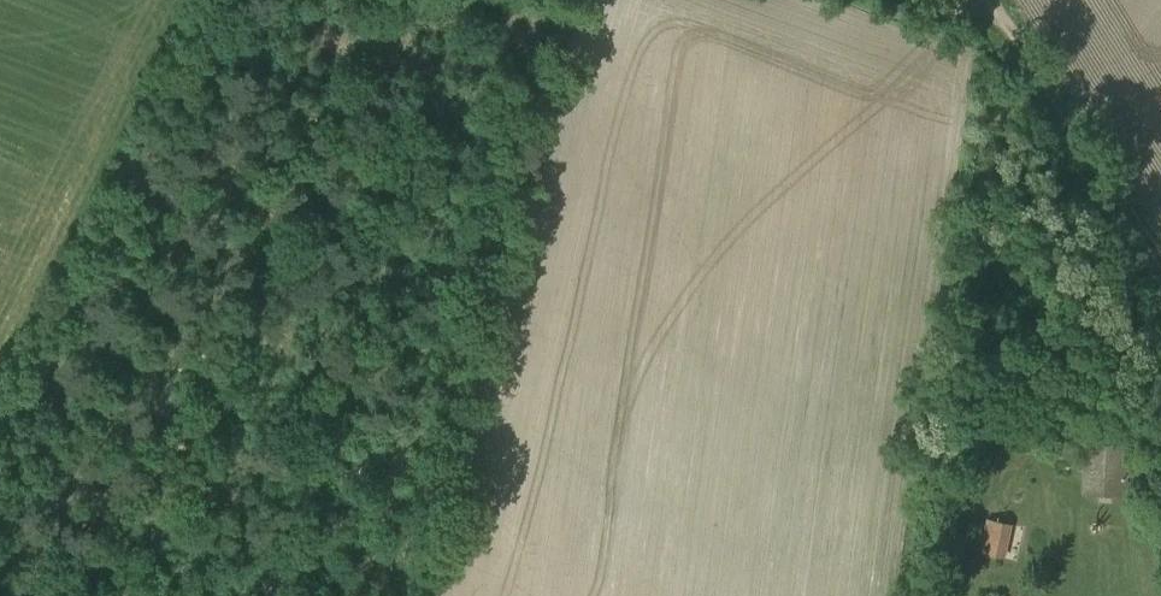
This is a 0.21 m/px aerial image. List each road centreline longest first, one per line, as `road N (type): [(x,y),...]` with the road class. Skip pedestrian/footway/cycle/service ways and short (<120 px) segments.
road 1 (track): [(993,0),(1160,270)]

